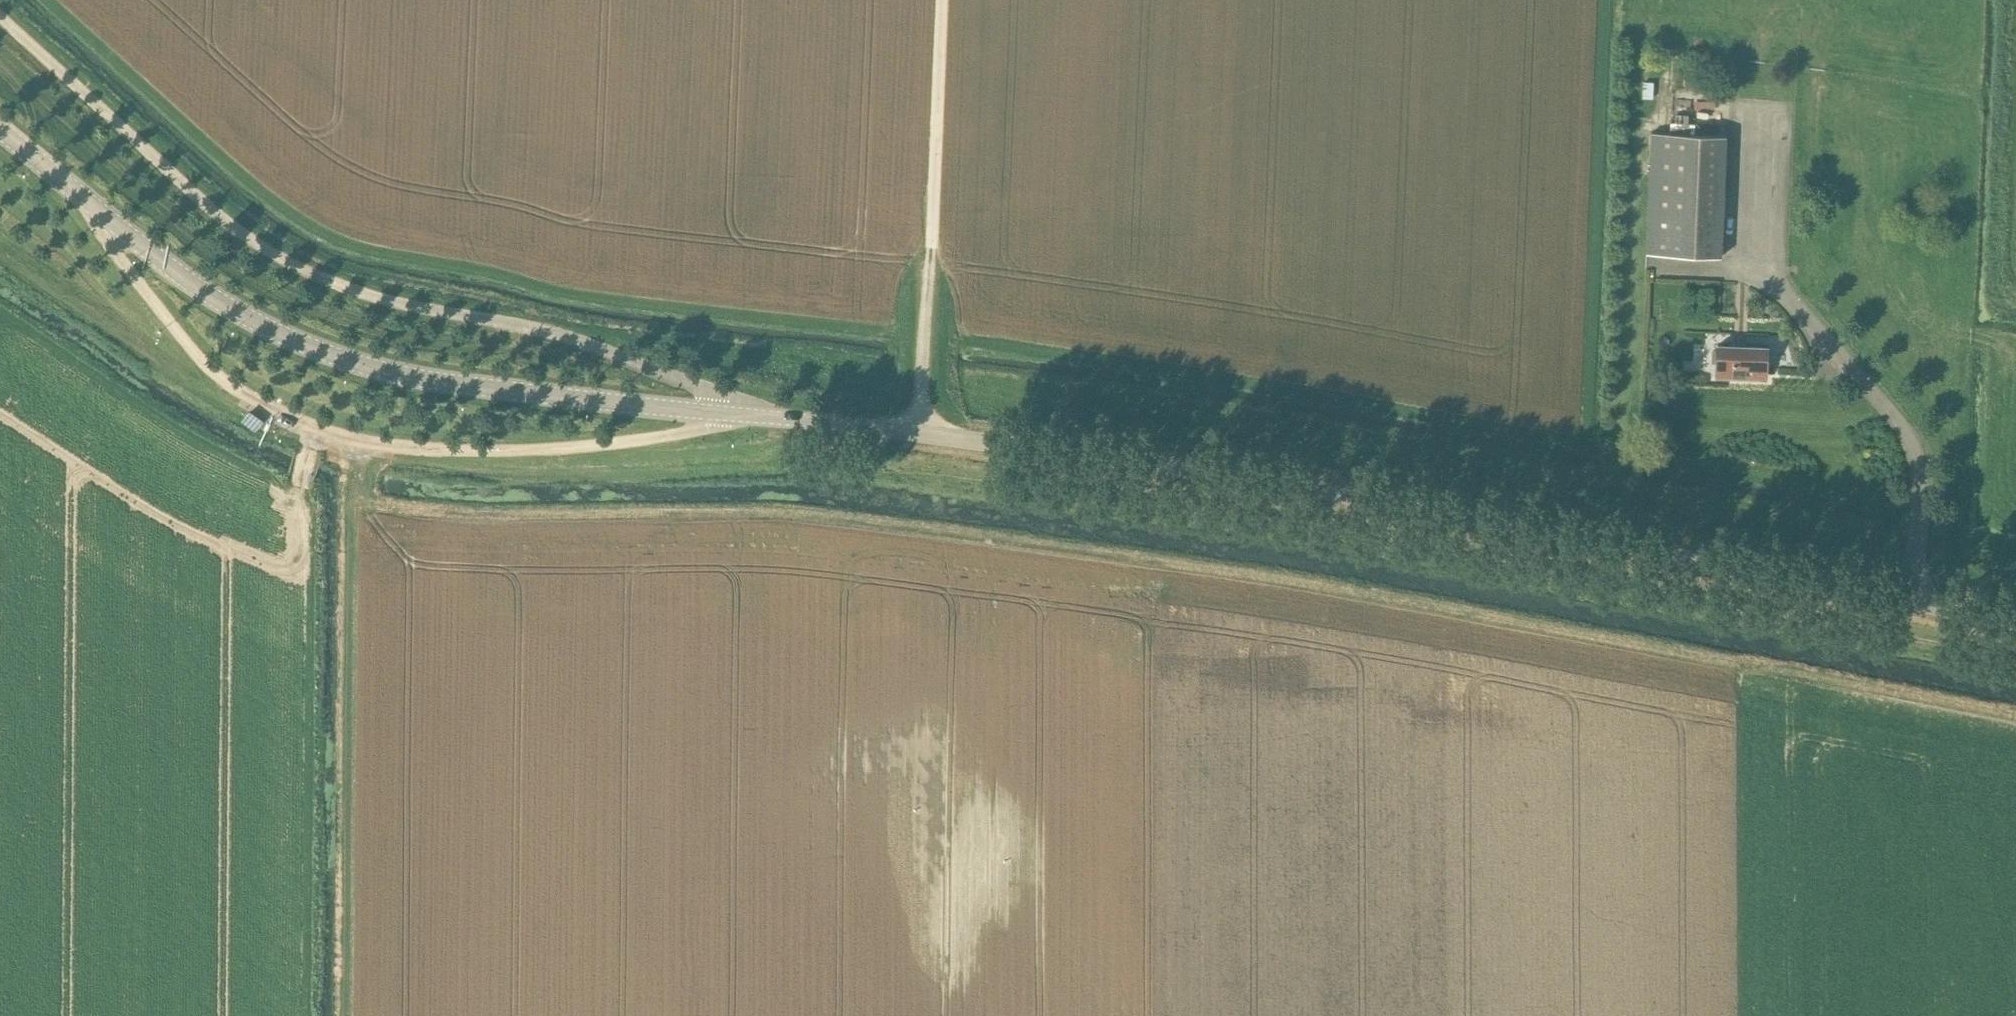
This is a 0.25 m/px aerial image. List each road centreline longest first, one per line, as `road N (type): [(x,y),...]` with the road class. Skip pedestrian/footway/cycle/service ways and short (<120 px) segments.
road 1 (tertiary): [(2015,614),(1280,477),(379,369),(311,349),(225,304),(0,130)]
road 2 (track): [(731,414),(671,435),(507,452),(400,446),(328,432),(212,371),(147,295),(89,203)]
road 3 (track): [(918,434),(941,0)]
road 4 (track): [(2013,0),(2002,265),(2015,298)]

